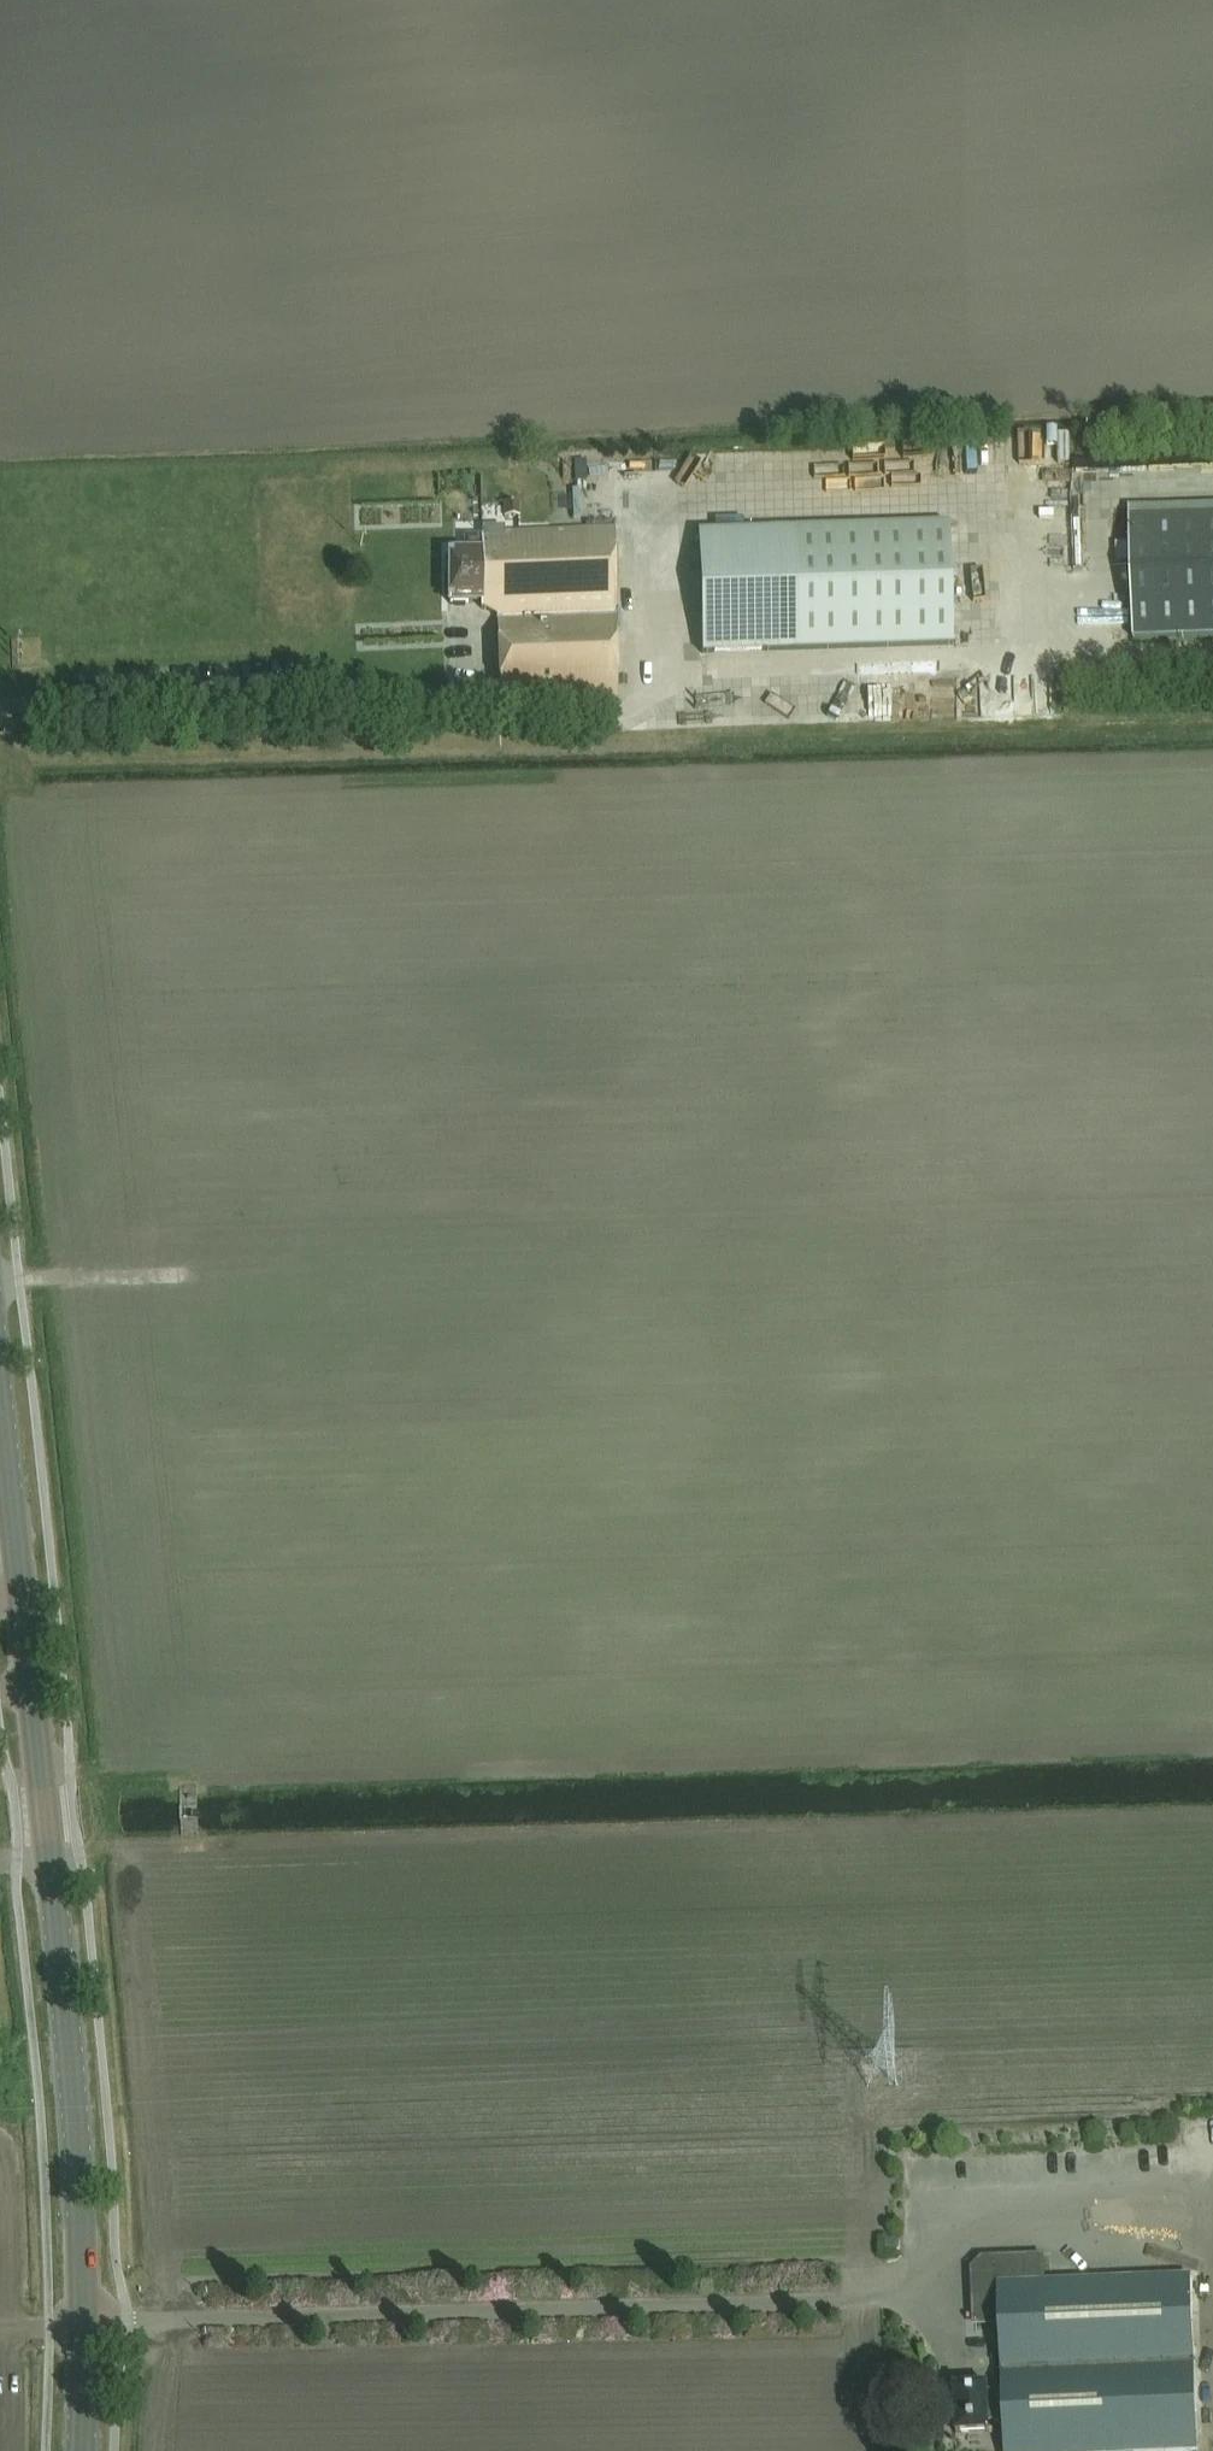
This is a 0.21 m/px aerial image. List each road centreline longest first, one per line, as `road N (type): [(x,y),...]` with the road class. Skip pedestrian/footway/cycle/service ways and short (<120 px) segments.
road 1 (secondary): [(81,2450),(85,2329),(77,2144),(0,1403)]

